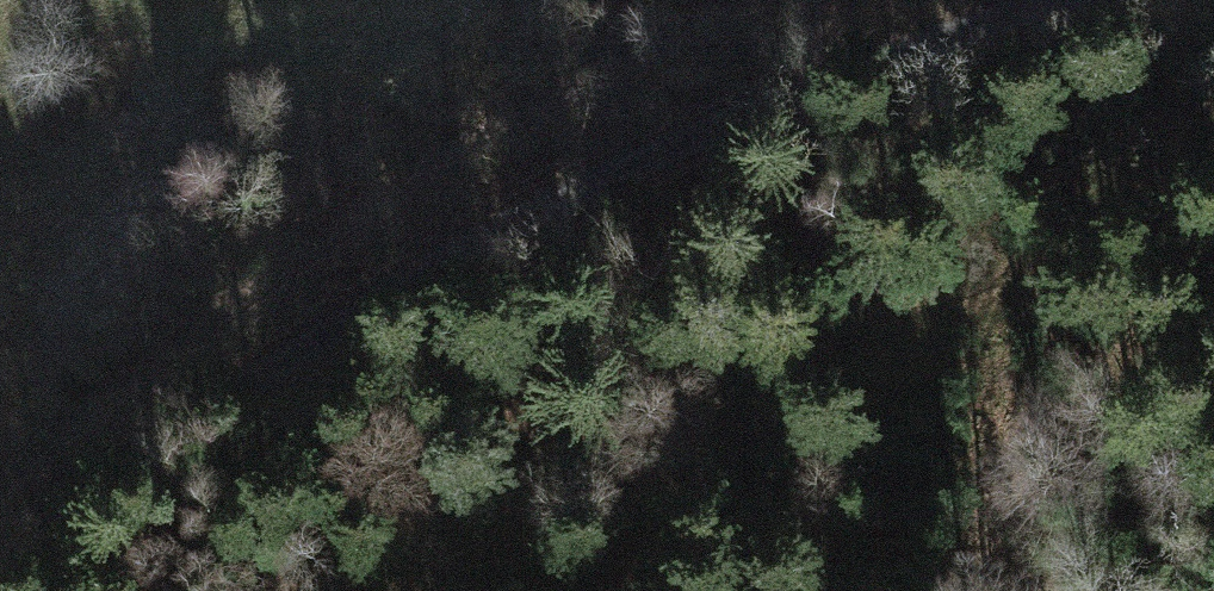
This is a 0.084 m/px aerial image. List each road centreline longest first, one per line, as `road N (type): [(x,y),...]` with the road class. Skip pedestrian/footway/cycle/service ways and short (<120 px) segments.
road 1 (unclassified): [(1042,0),(684,137),(523,214),(255,371),(0,558)]
road 2 (track): [(0,492),(50,442),(448,154),(770,0)]

